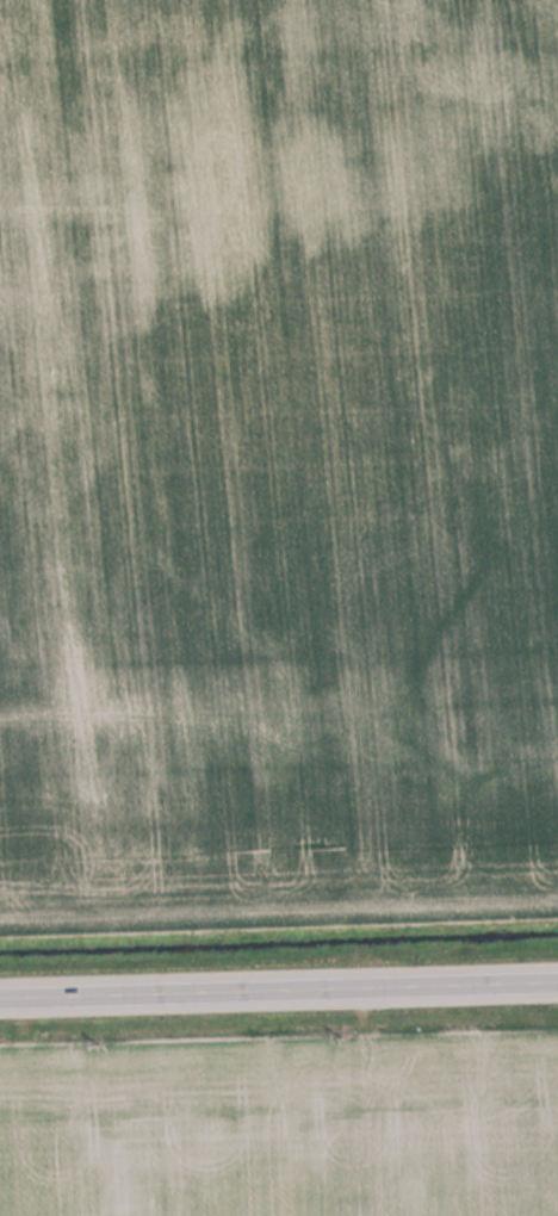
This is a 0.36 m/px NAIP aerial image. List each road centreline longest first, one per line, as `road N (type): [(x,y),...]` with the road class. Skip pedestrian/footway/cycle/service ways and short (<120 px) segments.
road 1 (primary): [(0,995),(557,977)]

